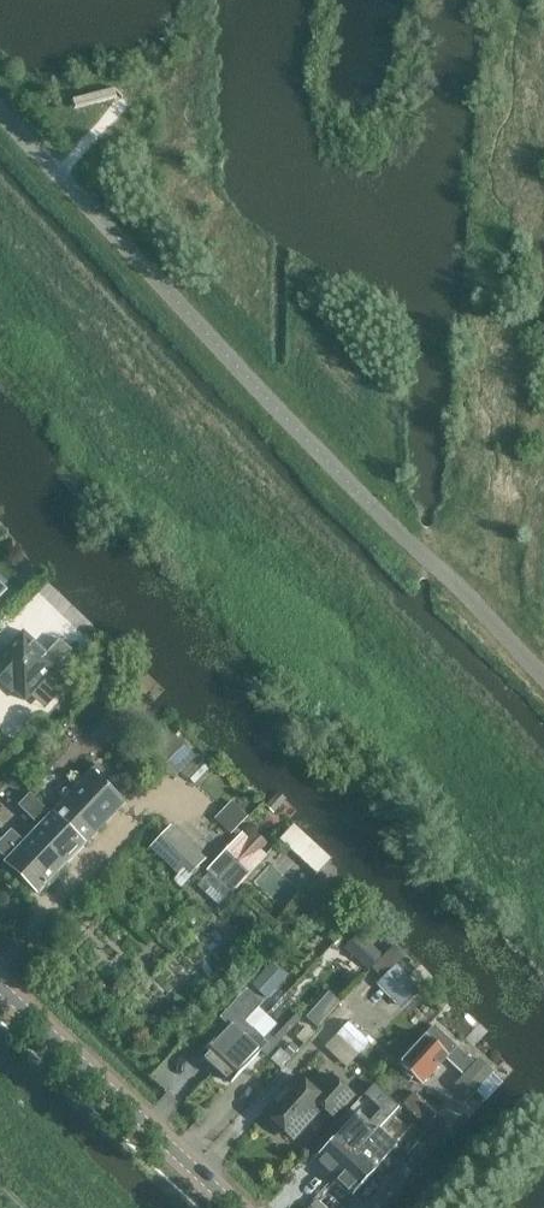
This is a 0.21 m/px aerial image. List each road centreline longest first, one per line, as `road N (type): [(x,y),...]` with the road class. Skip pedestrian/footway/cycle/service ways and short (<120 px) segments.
road 1 (unclassified): [(235,1207),(0,987)]

